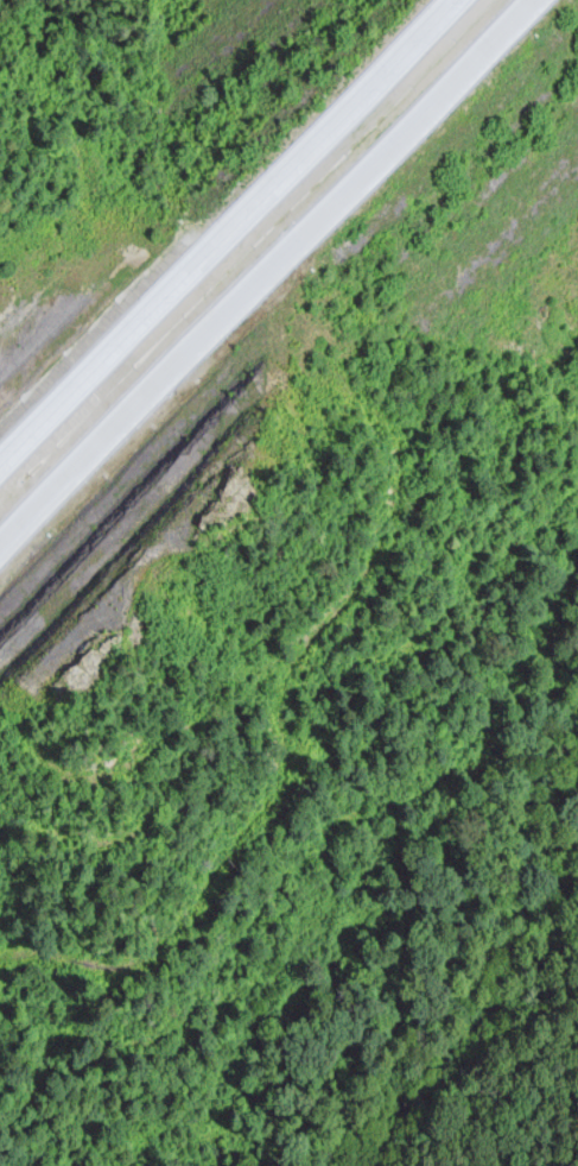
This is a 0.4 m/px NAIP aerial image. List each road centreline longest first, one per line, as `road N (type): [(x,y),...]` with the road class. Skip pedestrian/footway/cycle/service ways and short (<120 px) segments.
road 1 (trunk): [(0,551),(531,0)]
road 2 (trunk): [(457,0),(0,460)]

